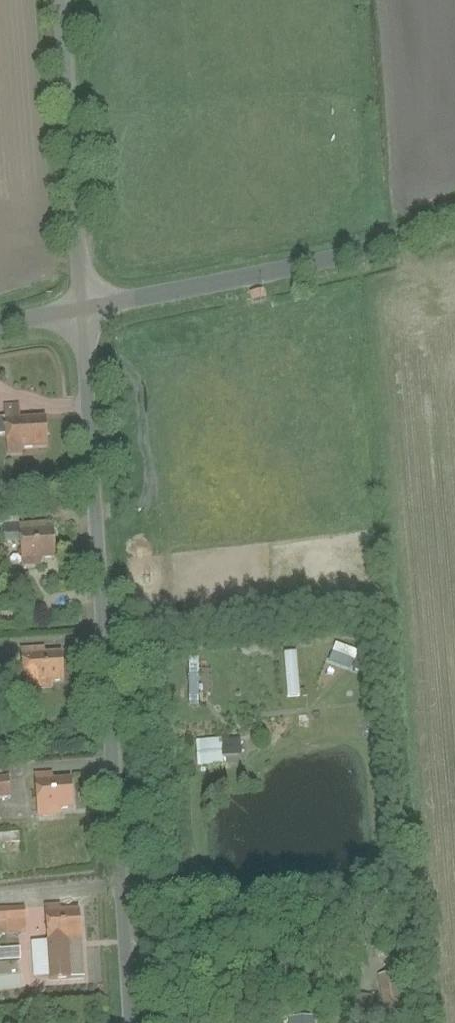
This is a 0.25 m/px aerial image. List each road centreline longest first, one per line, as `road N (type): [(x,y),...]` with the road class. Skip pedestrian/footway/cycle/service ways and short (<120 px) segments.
road 1 (unclassified): [(86,316),(123,1022)]
road 2 (tertiary): [(86,316),(387,240),(454,209)]
road 3 (residential): [(86,316),(64,0)]

